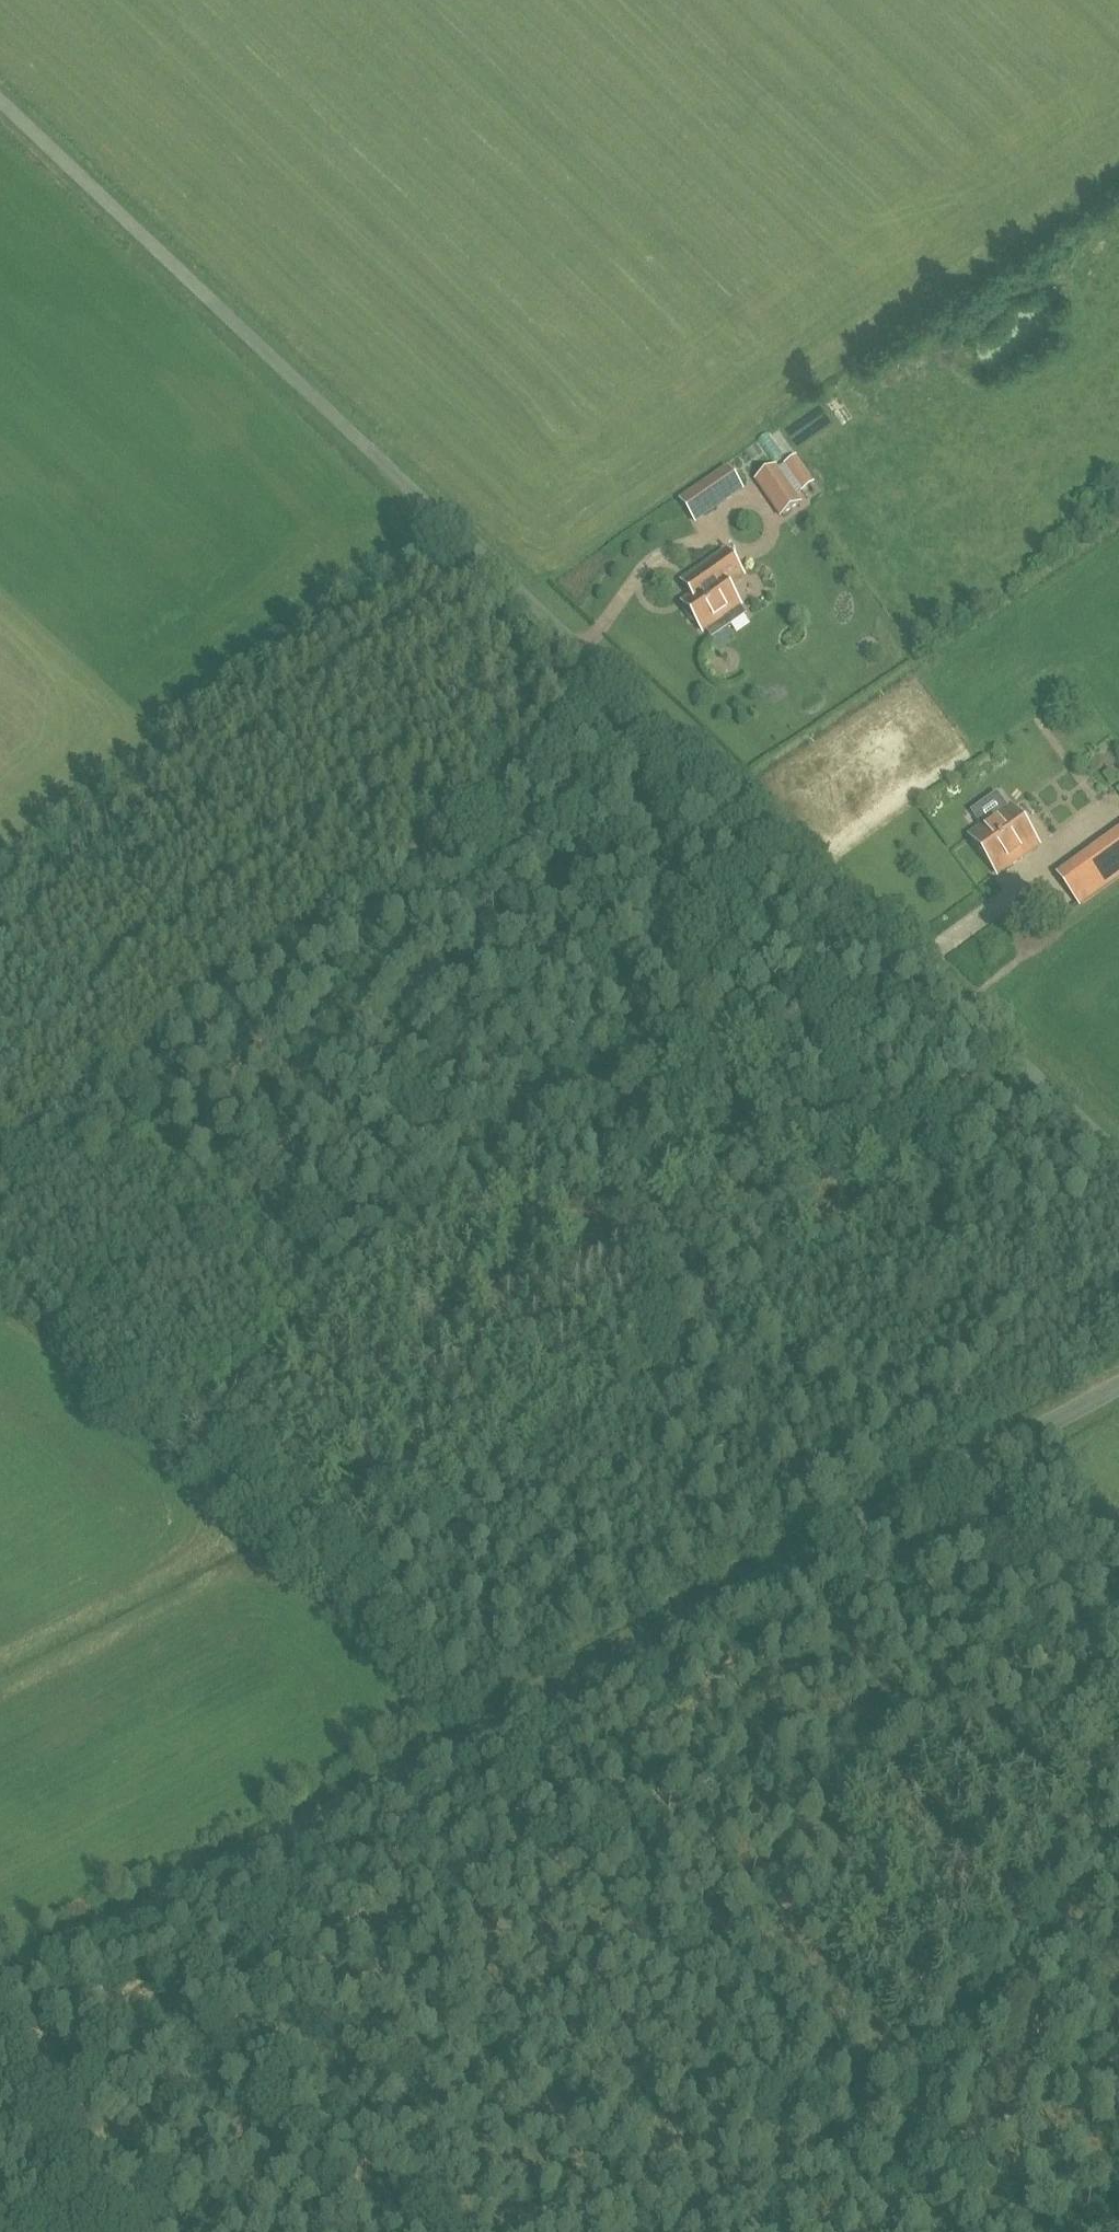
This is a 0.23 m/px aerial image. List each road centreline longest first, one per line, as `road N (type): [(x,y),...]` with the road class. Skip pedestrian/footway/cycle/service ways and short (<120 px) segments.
road 1 (unclassified): [(1118,1153),(713,758),(0,94)]
road 2 (unclassified): [(0,1990),(1118,1384)]

